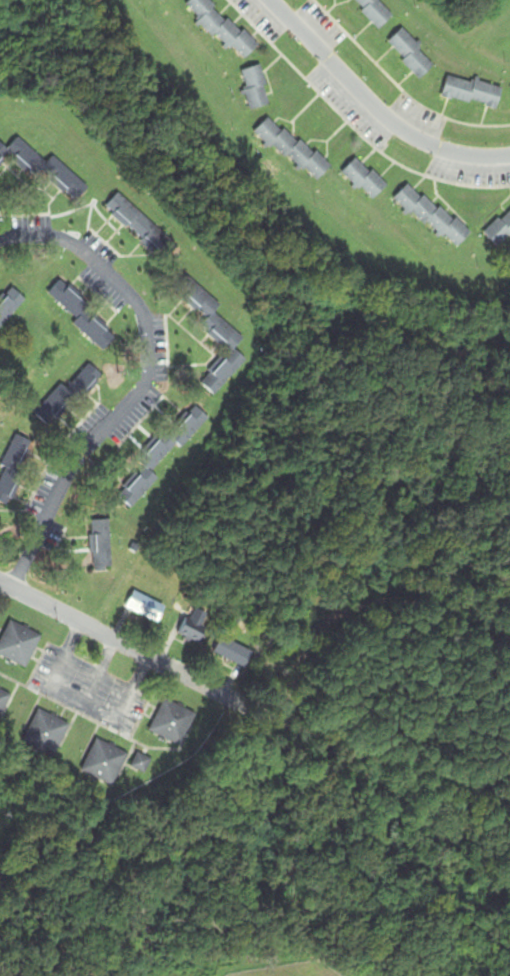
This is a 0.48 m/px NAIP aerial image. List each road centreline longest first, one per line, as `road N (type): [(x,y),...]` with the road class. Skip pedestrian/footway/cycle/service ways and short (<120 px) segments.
road 1 (residential): [(509,156),(456,155),(384,121),(267,0)]
road 2 (residential): [(266,715),(0,584)]

